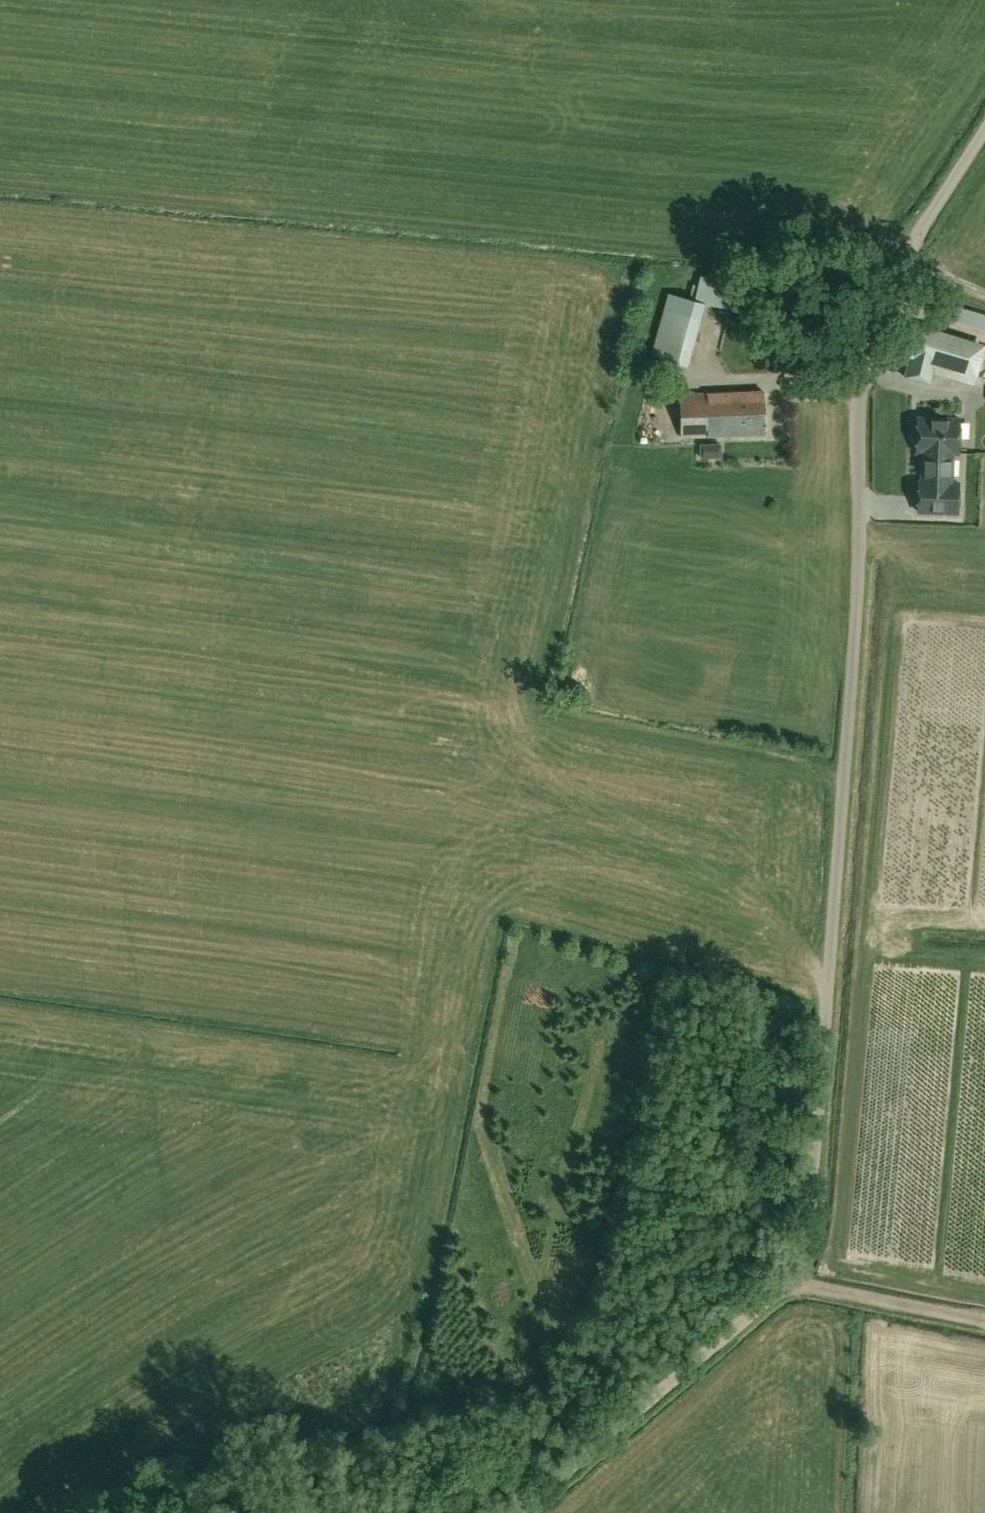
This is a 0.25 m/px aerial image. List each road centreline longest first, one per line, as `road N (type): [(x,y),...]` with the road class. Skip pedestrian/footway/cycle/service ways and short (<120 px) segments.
road 1 (unclassified): [(520,1512),(761,1310),(798,1269),(859,580),(860,376),(914,243),(984,132)]
road 2 (track): [(984,1321),(820,1290),(793,1277)]

